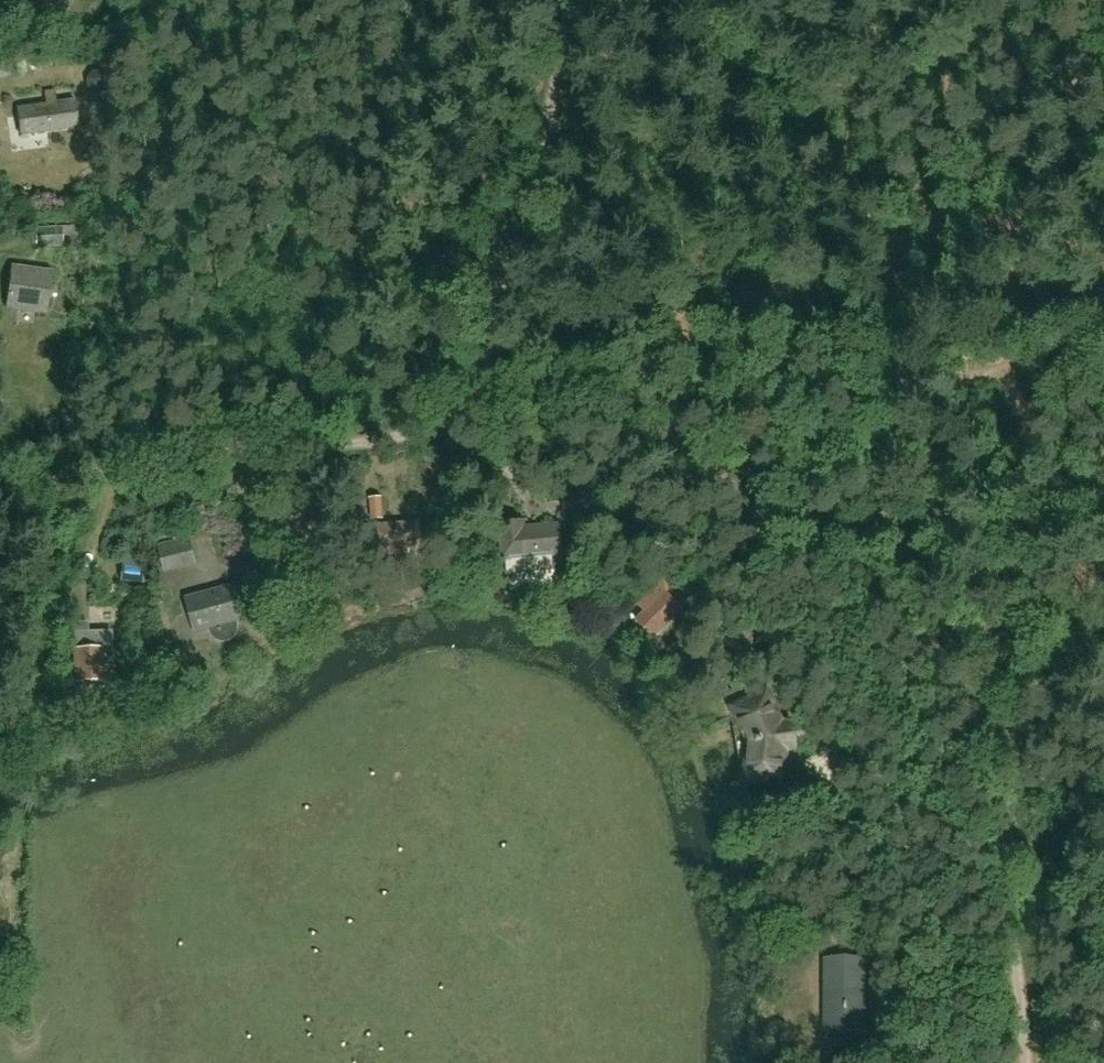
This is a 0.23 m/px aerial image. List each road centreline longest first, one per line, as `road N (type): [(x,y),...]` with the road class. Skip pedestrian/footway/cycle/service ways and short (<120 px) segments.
road 1 (track): [(988,723),(932,651),(638,411),(607,401)]
road 2 (track): [(0,493),(235,445),(374,444),(484,419)]
road 3 (track): [(571,0),(523,223),(496,417)]
road 4 (track): [(1026,1062),(988,723)]
road 5 (track): [(988,723),(1058,678),(1103,666)]

